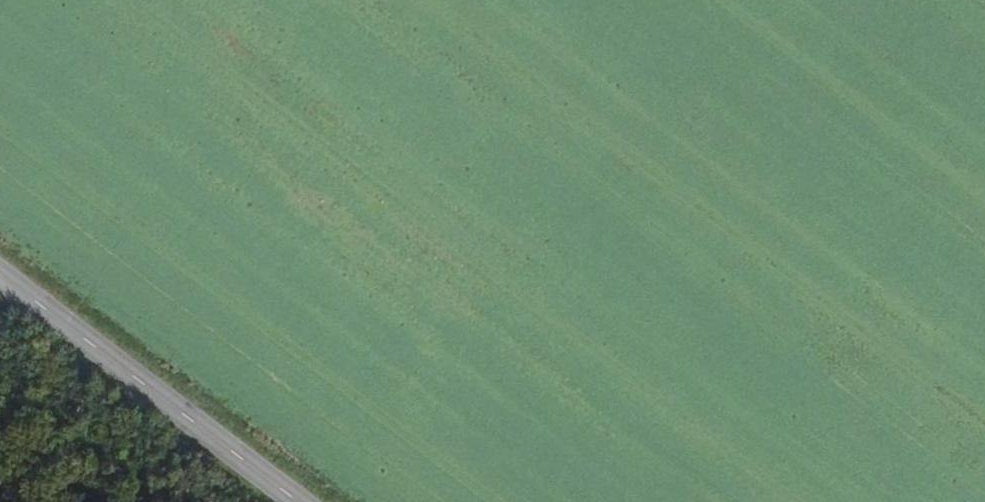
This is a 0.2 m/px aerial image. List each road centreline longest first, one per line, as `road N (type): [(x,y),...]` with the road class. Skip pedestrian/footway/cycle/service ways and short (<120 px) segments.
road 1 (secondary): [(0,274),(298,501)]

